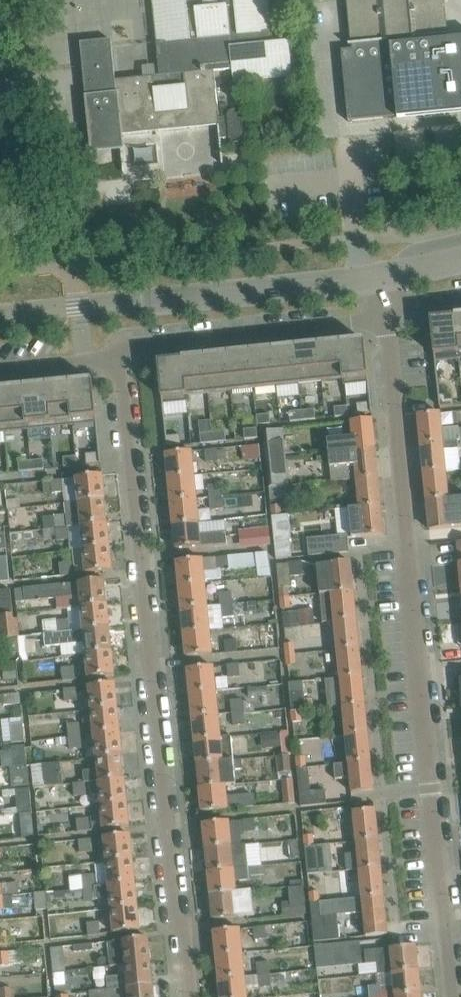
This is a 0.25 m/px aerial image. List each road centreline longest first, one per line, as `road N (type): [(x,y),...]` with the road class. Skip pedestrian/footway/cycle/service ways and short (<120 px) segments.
road 1 (residential): [(452,996),(385,310)]
road 2 (residential): [(117,356),(189,996)]
road 3 (unclassified): [(0,316),(380,276)]
road 4 (residential): [(117,356),(128,345),(347,322),(385,310)]

